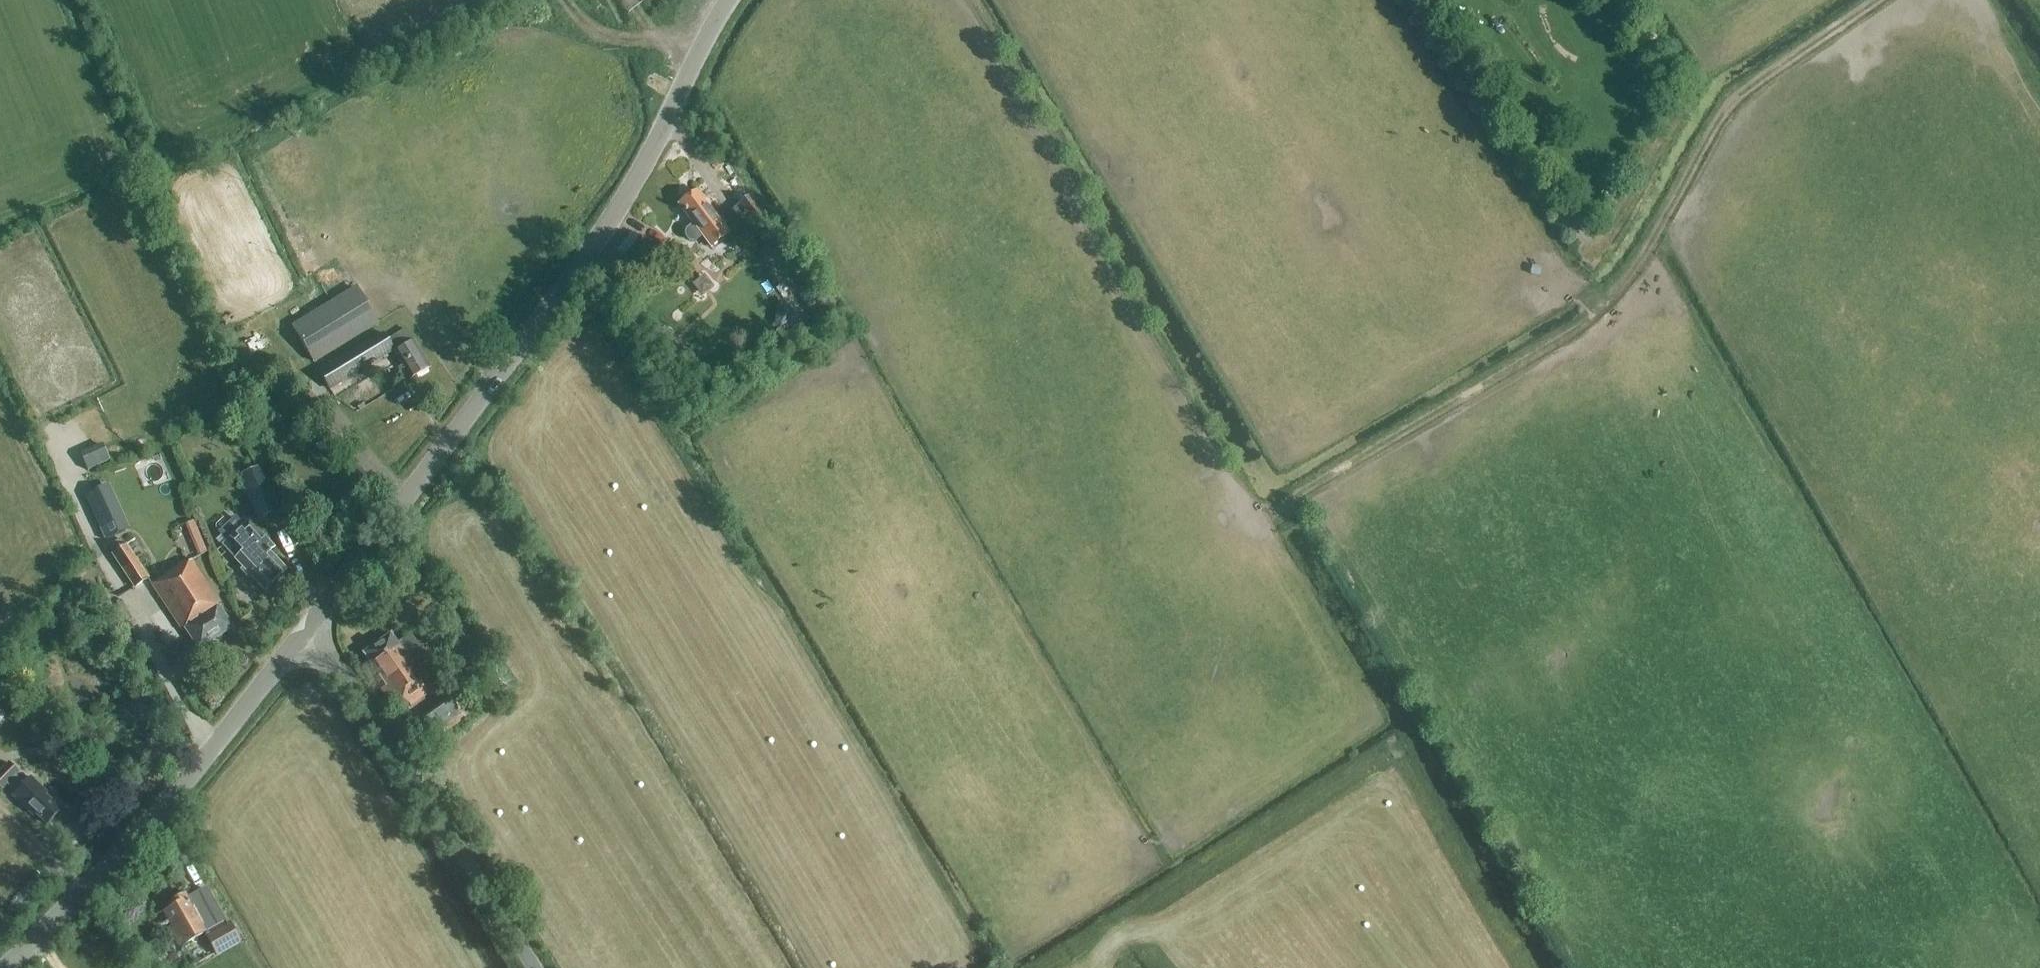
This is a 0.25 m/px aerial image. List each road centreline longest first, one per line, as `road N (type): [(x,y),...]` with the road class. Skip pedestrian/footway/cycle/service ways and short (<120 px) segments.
road 1 (unclassified): [(299,636),(609,212),(716,0)]
road 2 (unclassified): [(3,967),(124,849),(299,636)]
road 3 (unclassified): [(533,967),(344,677),(299,636)]

